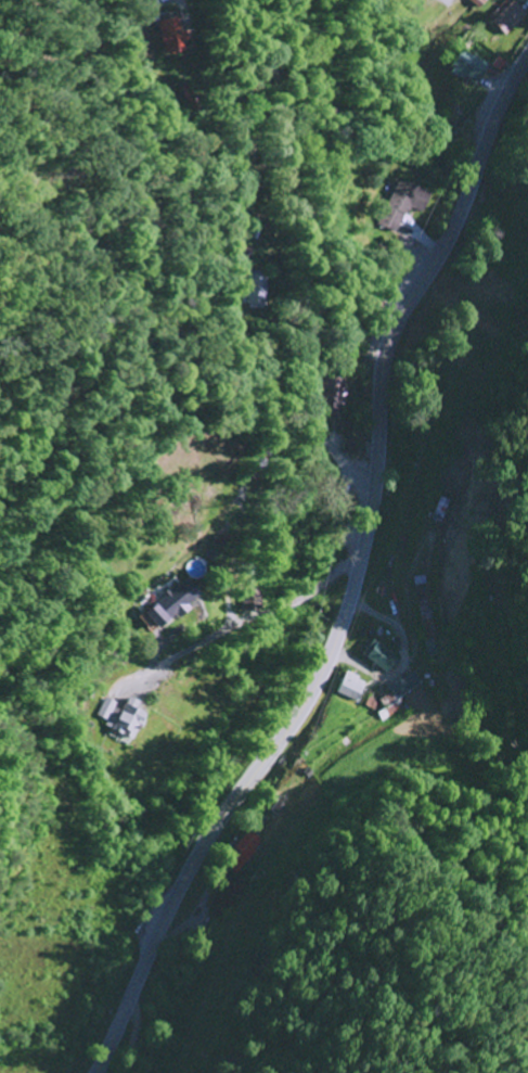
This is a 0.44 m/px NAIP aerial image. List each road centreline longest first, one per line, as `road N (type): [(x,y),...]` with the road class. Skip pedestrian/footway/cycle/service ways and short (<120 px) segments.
road 1 (primary): [(93,1072),(202,844),(294,719),(329,652),(372,502),(386,345),(459,226),(489,131),(527,52)]
road 2 (residential): [(374,488),(345,467),(314,413),(305,243),(254,0)]

